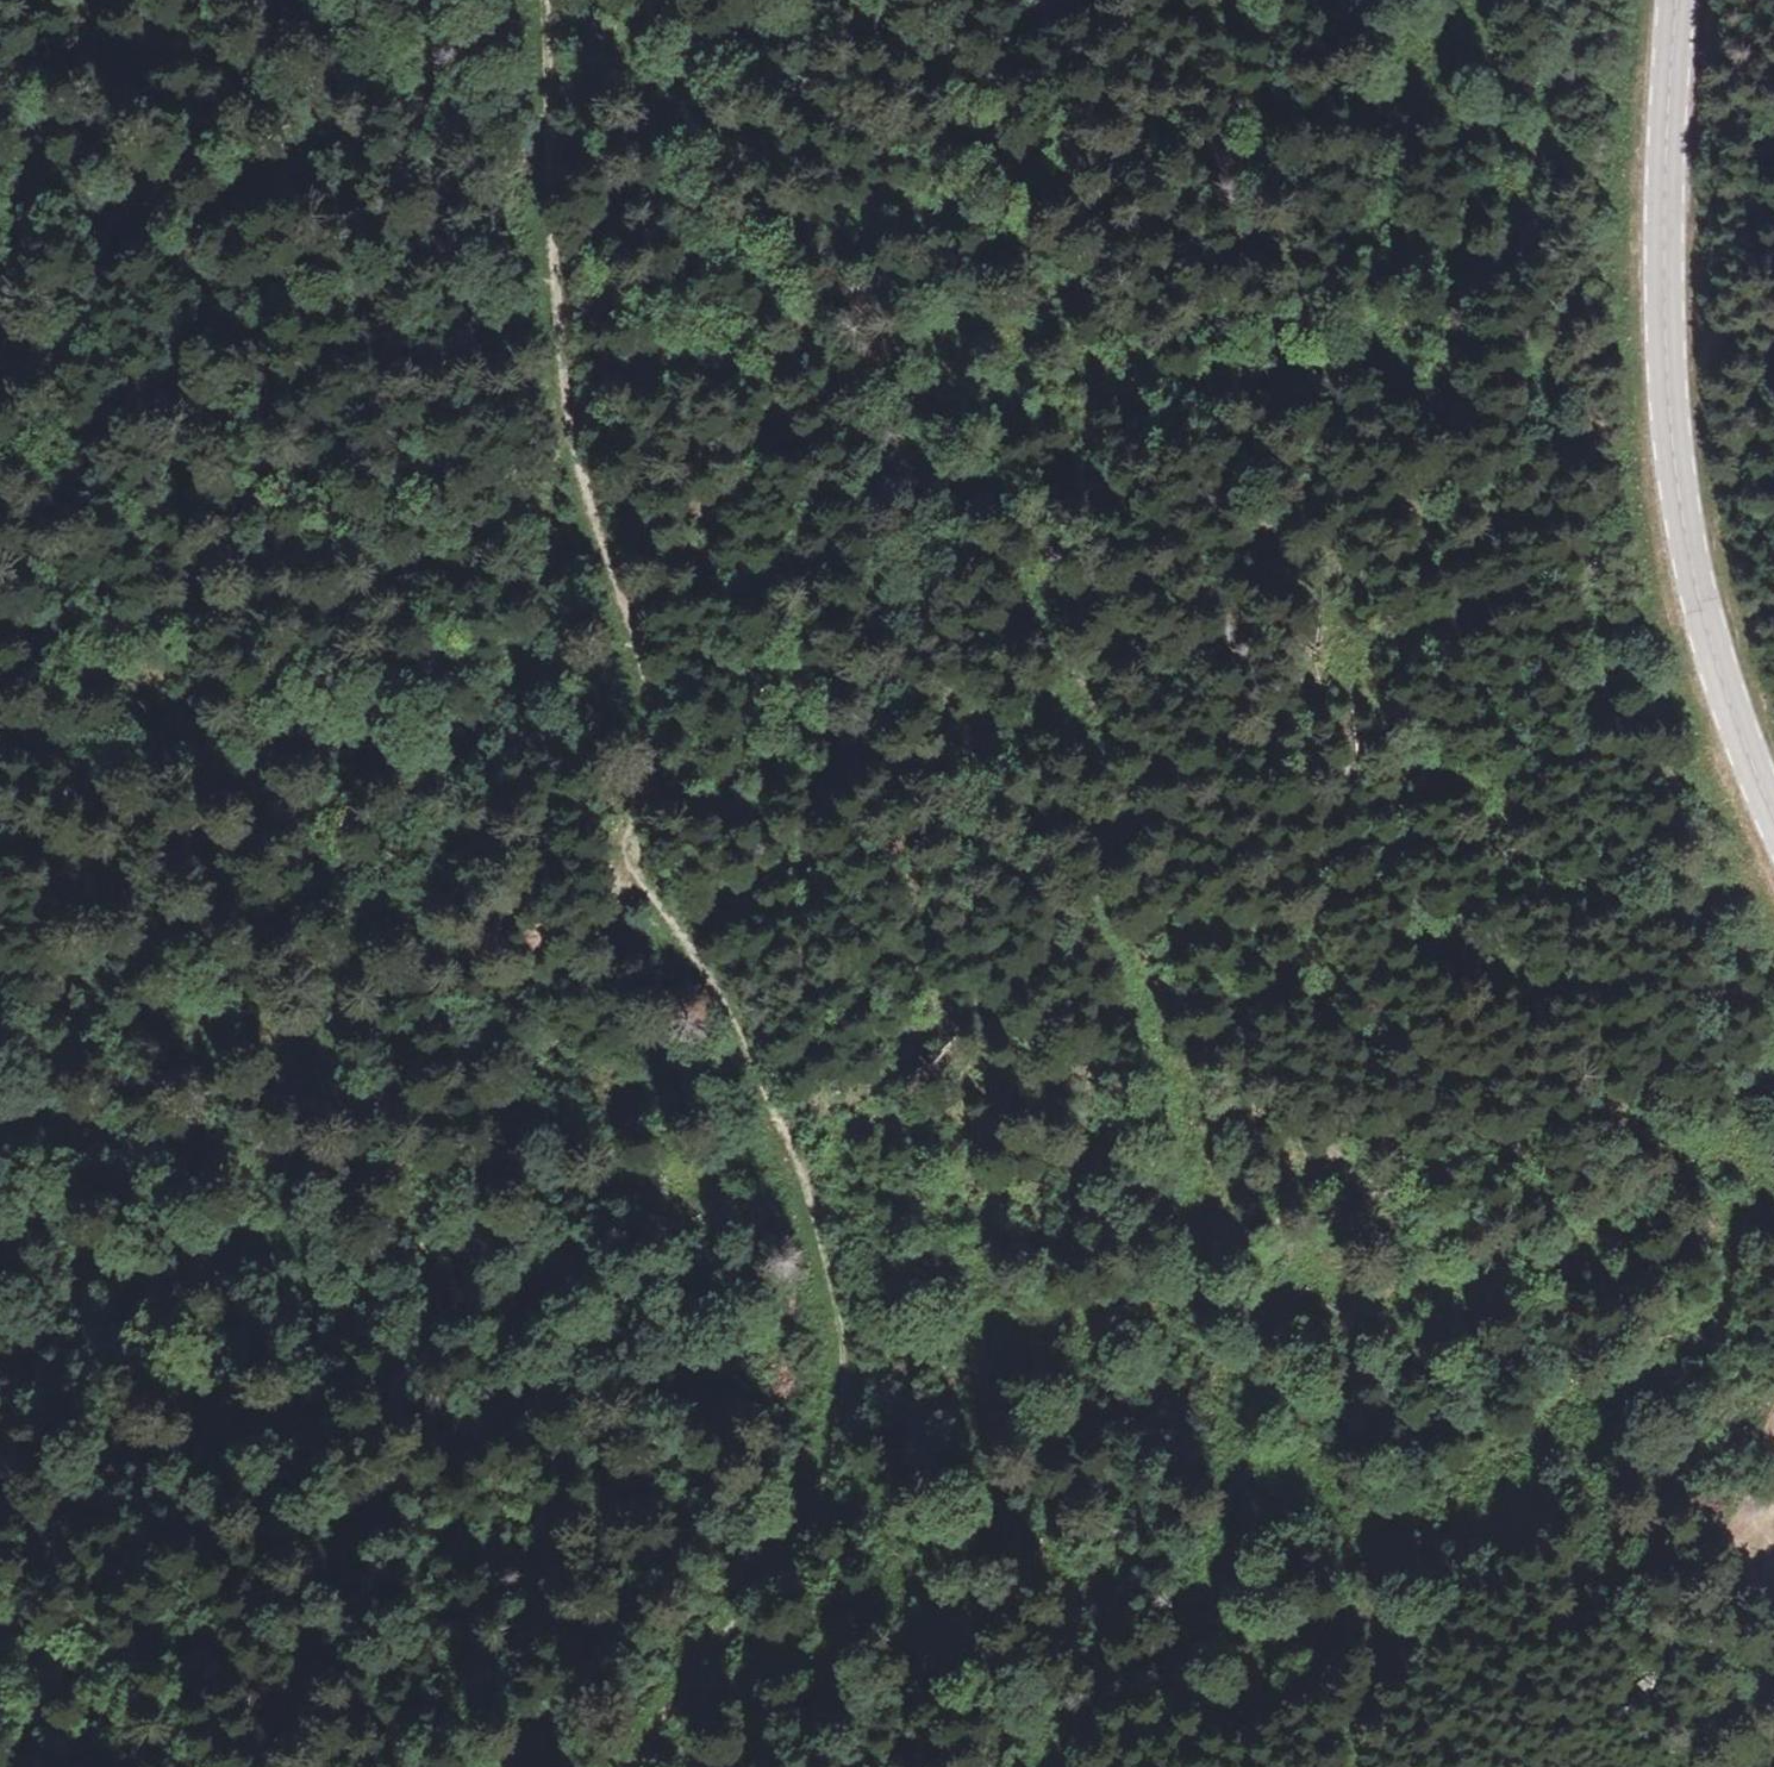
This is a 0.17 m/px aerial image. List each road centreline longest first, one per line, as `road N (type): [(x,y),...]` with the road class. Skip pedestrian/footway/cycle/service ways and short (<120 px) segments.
road 1 (track): [(641,1766),(845,1459),(837,1361),(796,1205),(652,851),(648,728),(575,325),(570,124),(550,0)]
road 2 (secondary): [(1773,862),(1742,801),(1687,609),(1654,392),(1654,176),(1666,0)]

